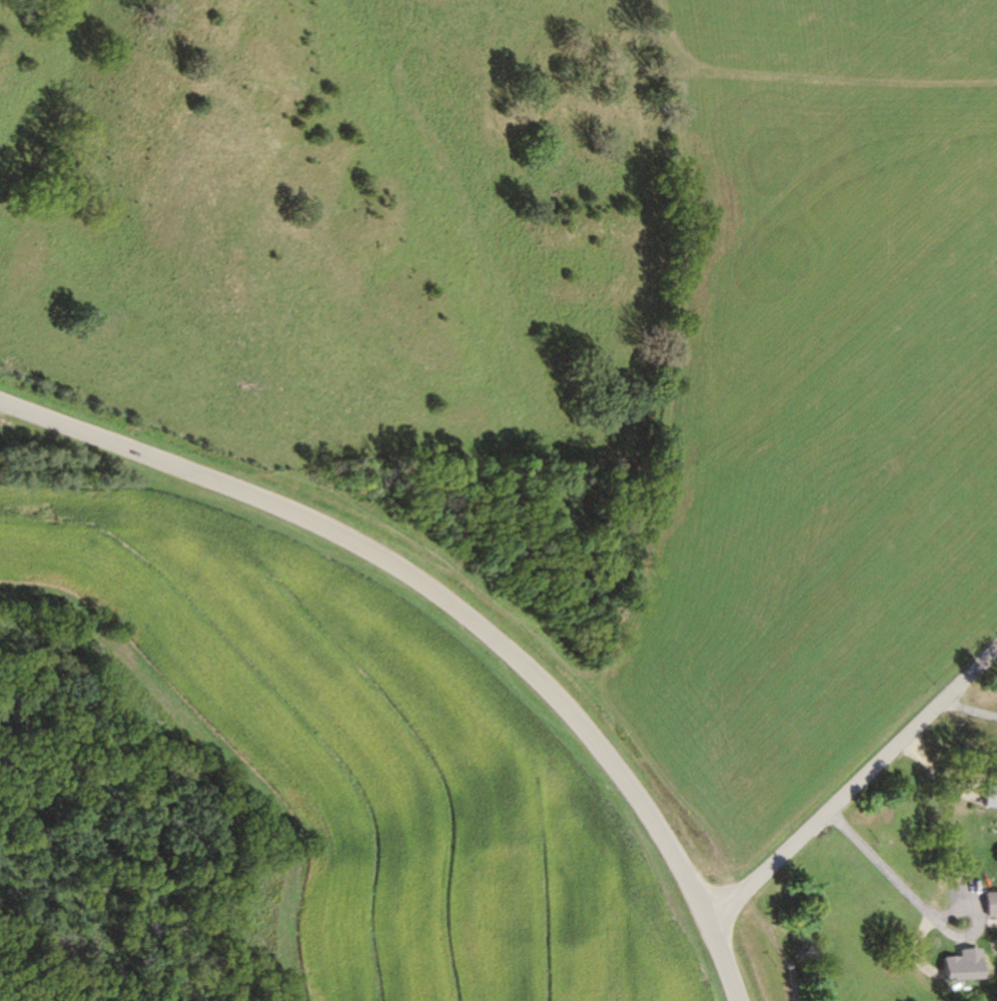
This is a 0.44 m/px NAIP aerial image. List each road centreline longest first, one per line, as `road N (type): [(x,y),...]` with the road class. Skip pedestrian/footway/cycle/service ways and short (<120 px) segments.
road 1 (secondary): [(736,1000),(678,866),(621,778),(444,596),(338,535),(0,405)]
road 2 (residential): [(708,927),(996,648)]

